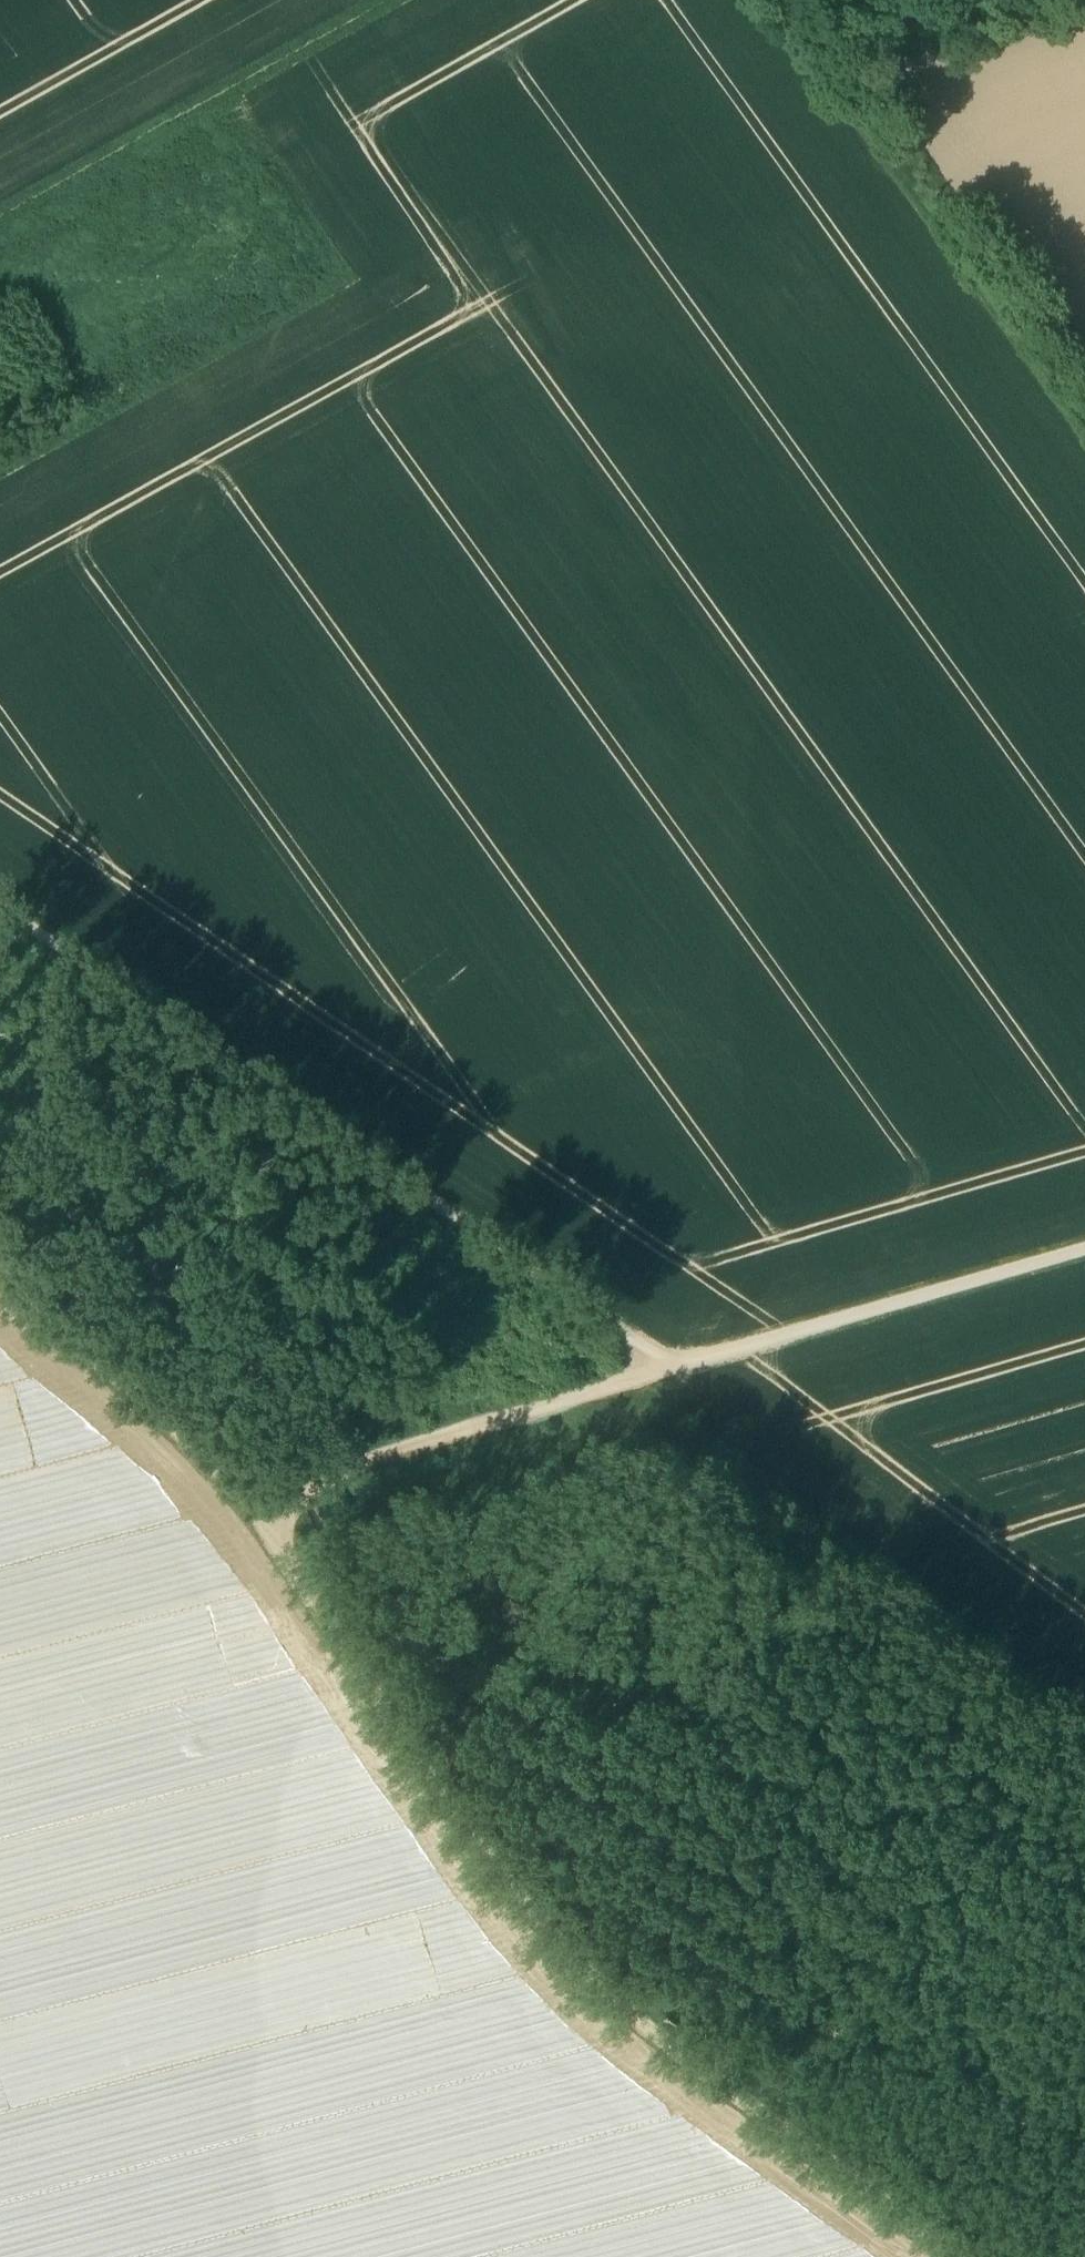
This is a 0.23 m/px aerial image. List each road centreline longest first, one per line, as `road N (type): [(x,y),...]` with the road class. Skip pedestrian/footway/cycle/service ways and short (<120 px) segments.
road 1 (track): [(960,2256),(606,1993),(550,1934),(455,1813),(268,1526),(345,1485),(690,1366)]
road 2 (track): [(1084,1246),(690,1366),(0,908)]
road 3 (track): [(268,1526),(141,1398),(54,1333),(0,1275)]

